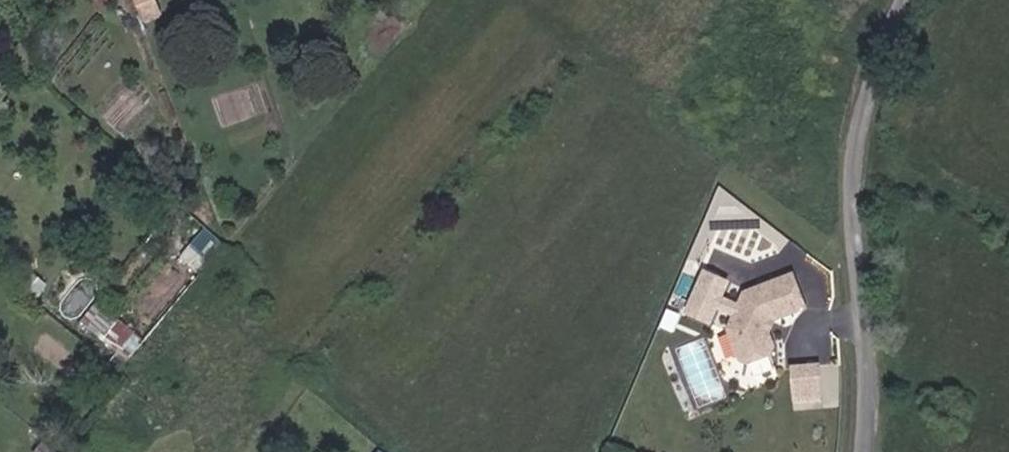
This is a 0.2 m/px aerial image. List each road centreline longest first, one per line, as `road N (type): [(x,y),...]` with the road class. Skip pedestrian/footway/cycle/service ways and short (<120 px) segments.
road 1 (unclassified): [(868,451),(874,396),(864,143),(910,0)]

